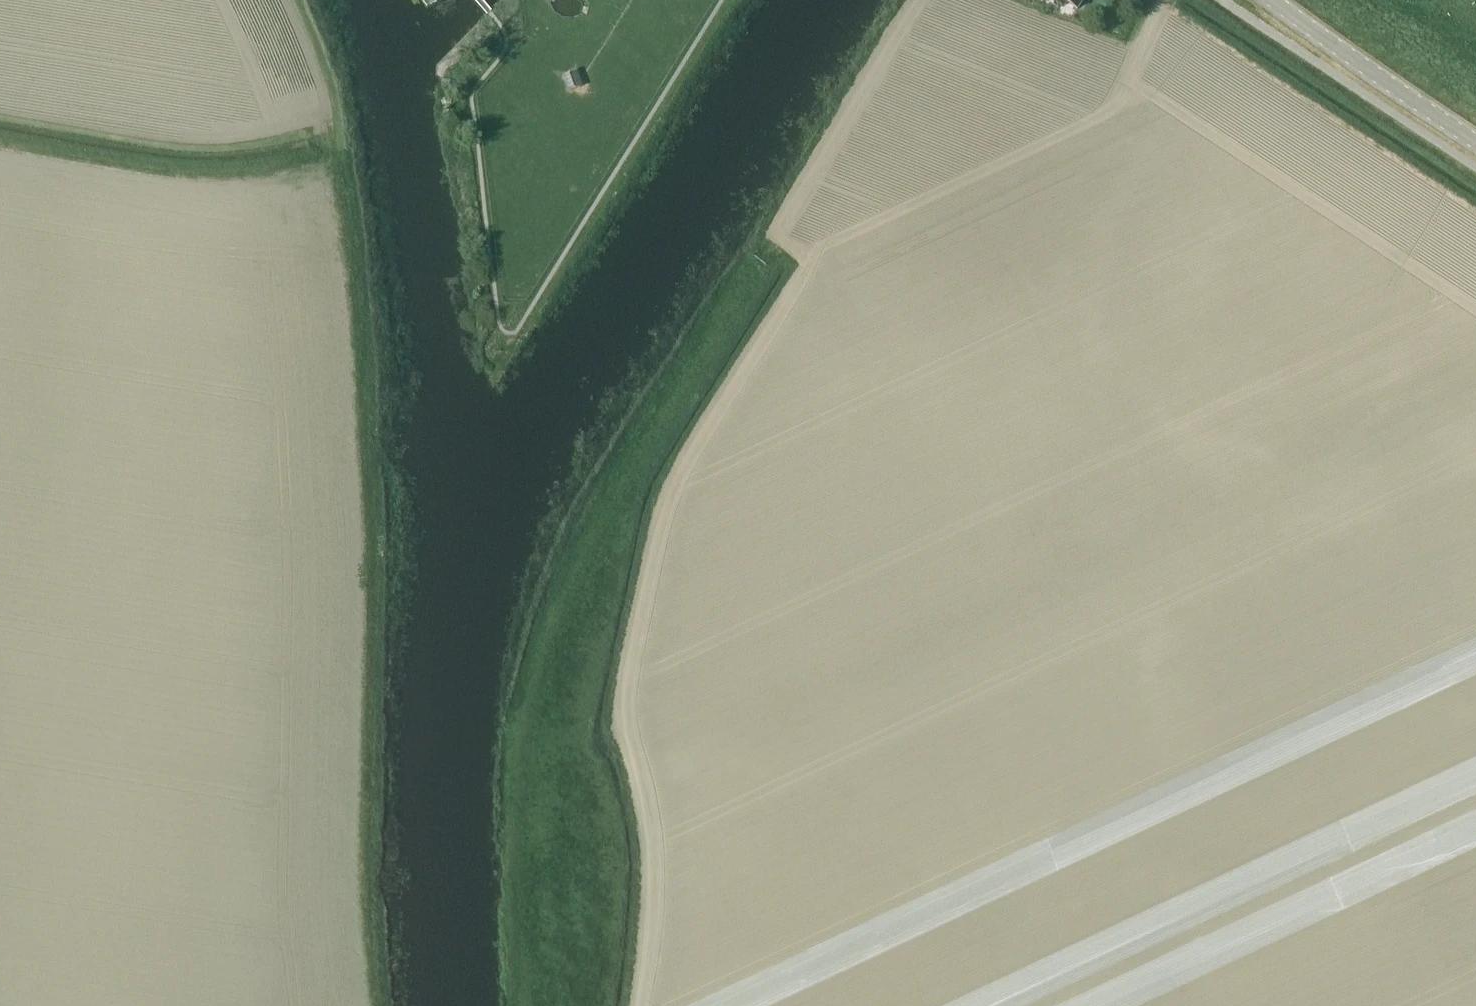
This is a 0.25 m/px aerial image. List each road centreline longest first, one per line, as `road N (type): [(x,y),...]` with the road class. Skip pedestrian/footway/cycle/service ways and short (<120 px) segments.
road 1 (tertiary): [(1475,140),(1272,0)]

